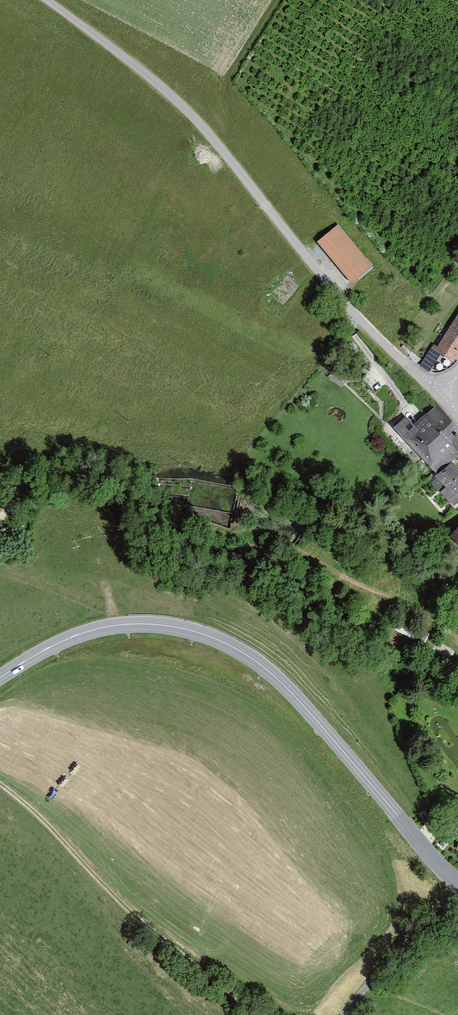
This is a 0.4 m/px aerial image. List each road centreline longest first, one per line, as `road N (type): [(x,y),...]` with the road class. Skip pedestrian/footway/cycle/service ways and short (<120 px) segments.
road 1 (secondary): [(0,677),(61,642),(128,623),(175,626),(228,646),(291,691),(457,882)]
road 2 (unclassified): [(326,280),(196,122),(45,0)]
road 3 (track): [(0,784),(132,909),(263,1014)]
road 4 (track): [(190,523),(223,534),(243,527),(419,604),(457,644)]
road 5 (residential): [(457,413),(326,280)]
road 6 (track): [(345,1014),(457,900)]

